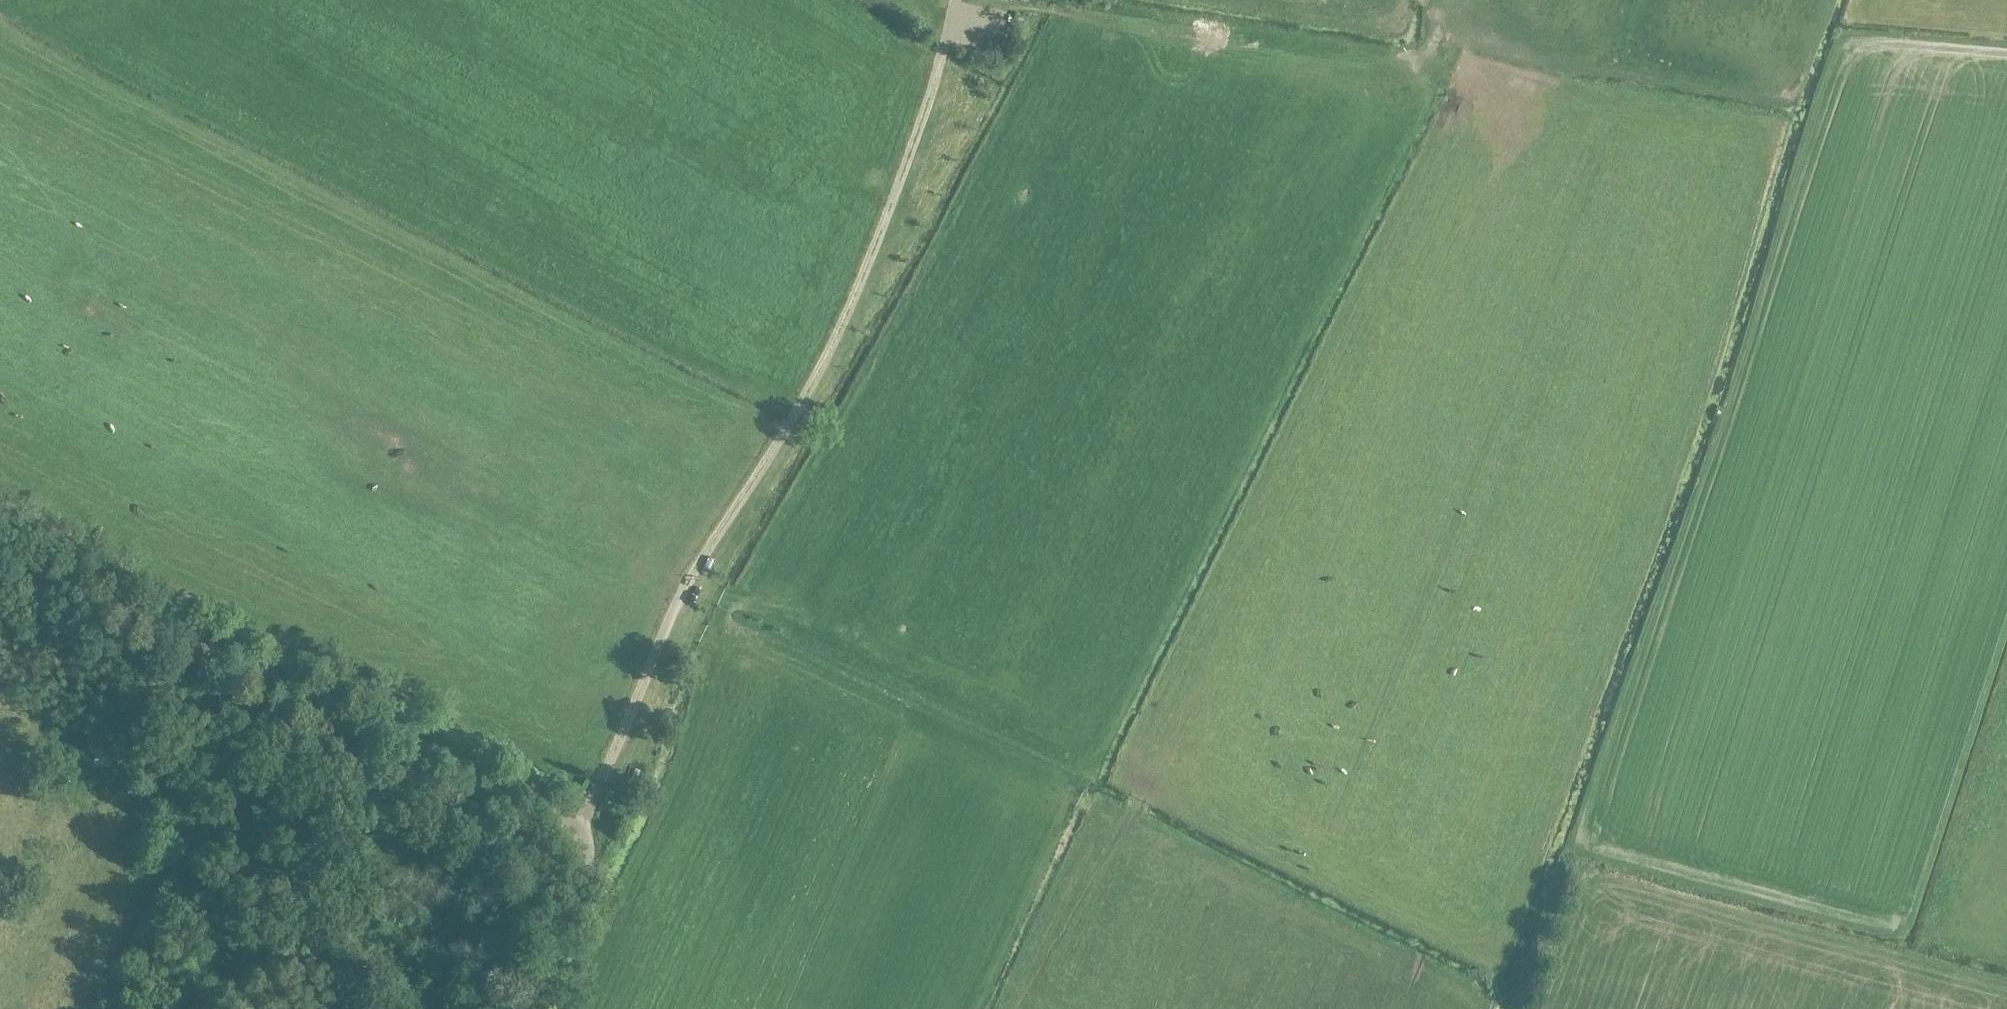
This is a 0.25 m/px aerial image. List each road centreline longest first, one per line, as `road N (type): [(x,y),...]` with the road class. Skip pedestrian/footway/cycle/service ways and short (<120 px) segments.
road 1 (unclassified): [(522,1008),(586,860),(589,841),(580,821),(0,543)]
road 2 (track): [(36,729),(110,809),(110,882),(72,1008)]
road 3 (track): [(1845,36),(2006,53)]

